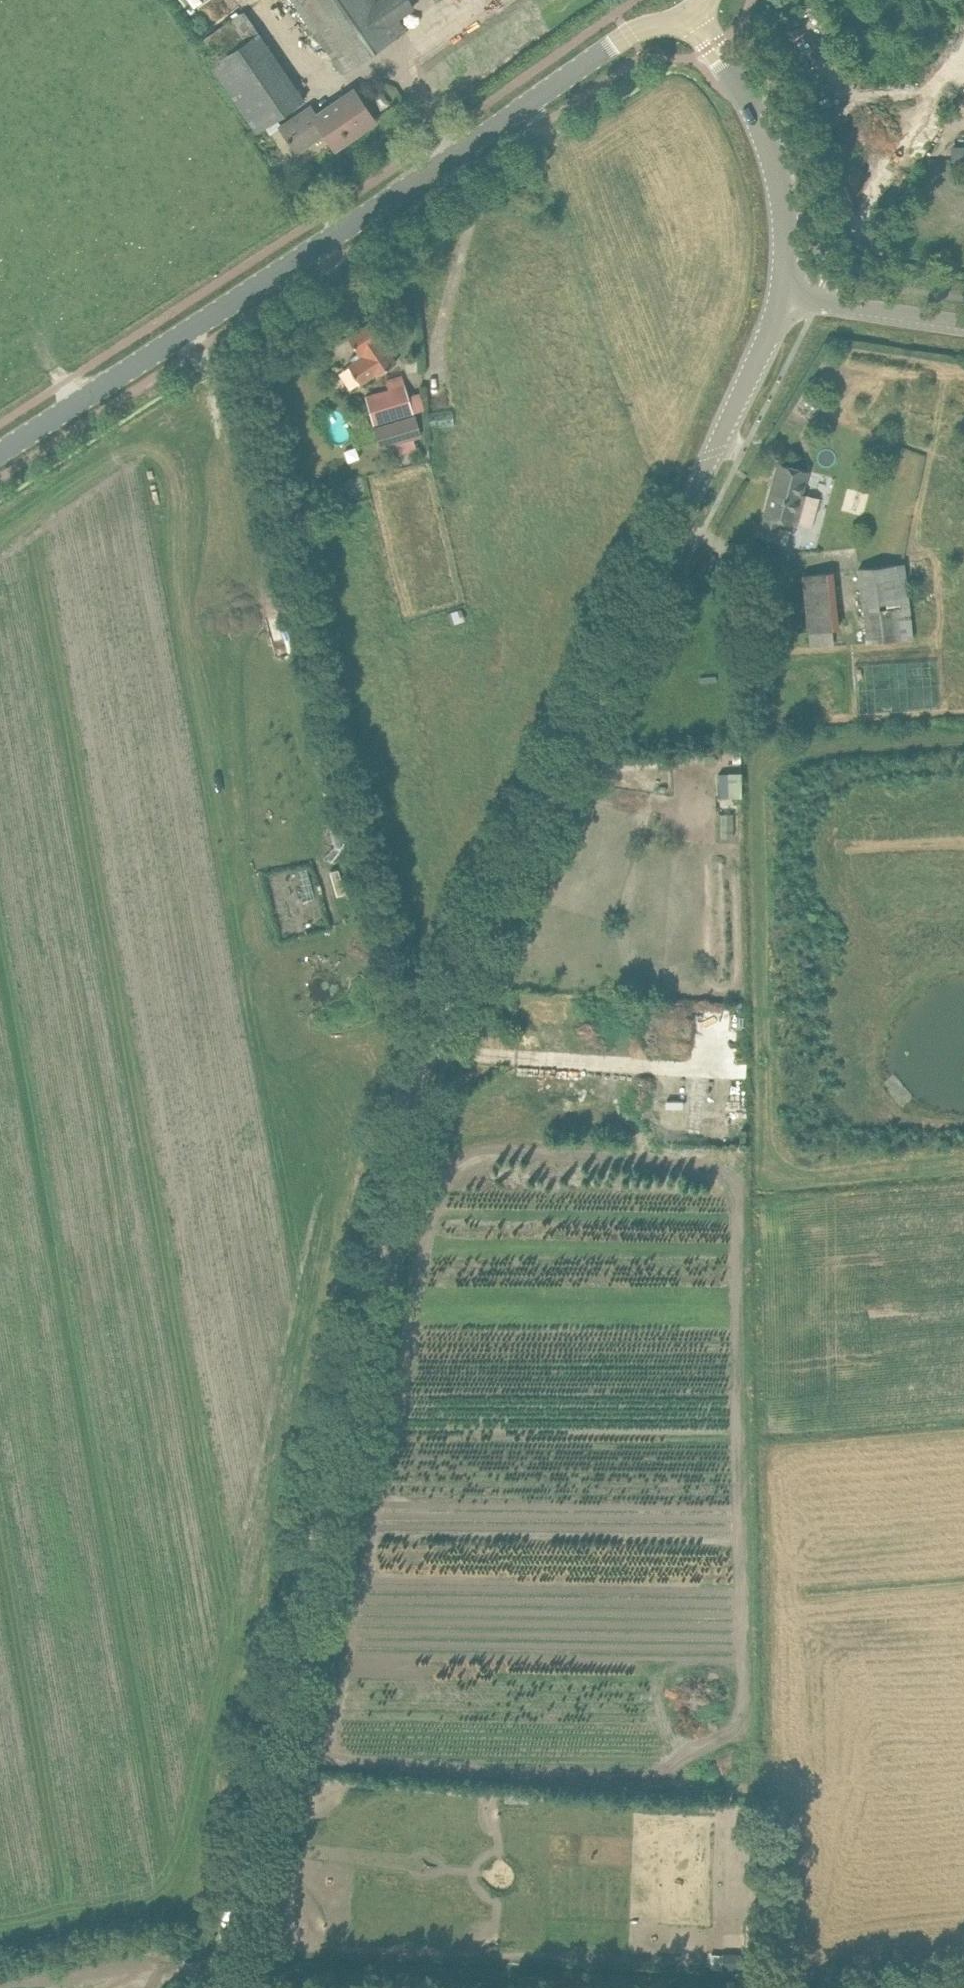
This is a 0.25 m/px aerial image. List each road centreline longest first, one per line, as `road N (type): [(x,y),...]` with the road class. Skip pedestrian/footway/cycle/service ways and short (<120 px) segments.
road 1 (unclassified): [(213,1987),(429,1037),(753,369),(781,292)]
road 2 (tertiary): [(0,451),(629,32),(695,16)]
road 3 (unclassified): [(781,292),(782,205),(765,134),(695,16)]
road 4 (unclassified): [(963,323),(781,292)]

